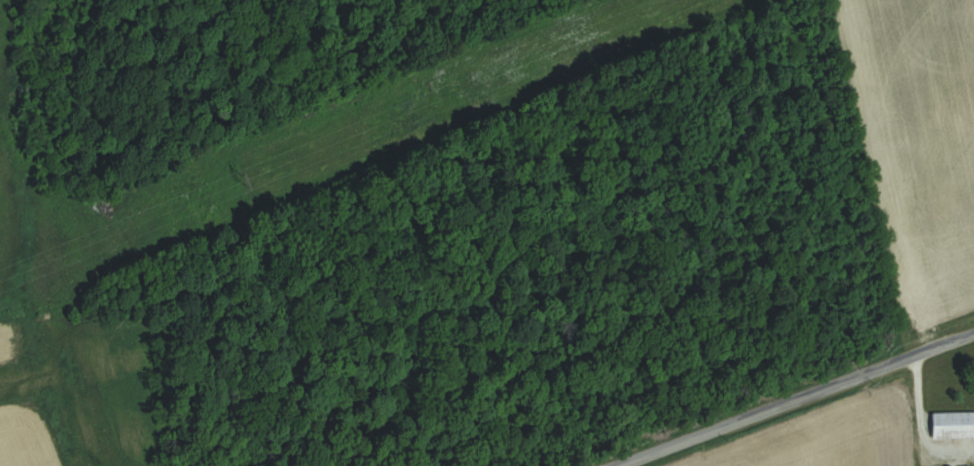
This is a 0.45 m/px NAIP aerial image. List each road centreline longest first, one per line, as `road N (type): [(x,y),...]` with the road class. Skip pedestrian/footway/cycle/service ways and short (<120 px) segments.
road 1 (residential): [(585,465),(973,322)]

